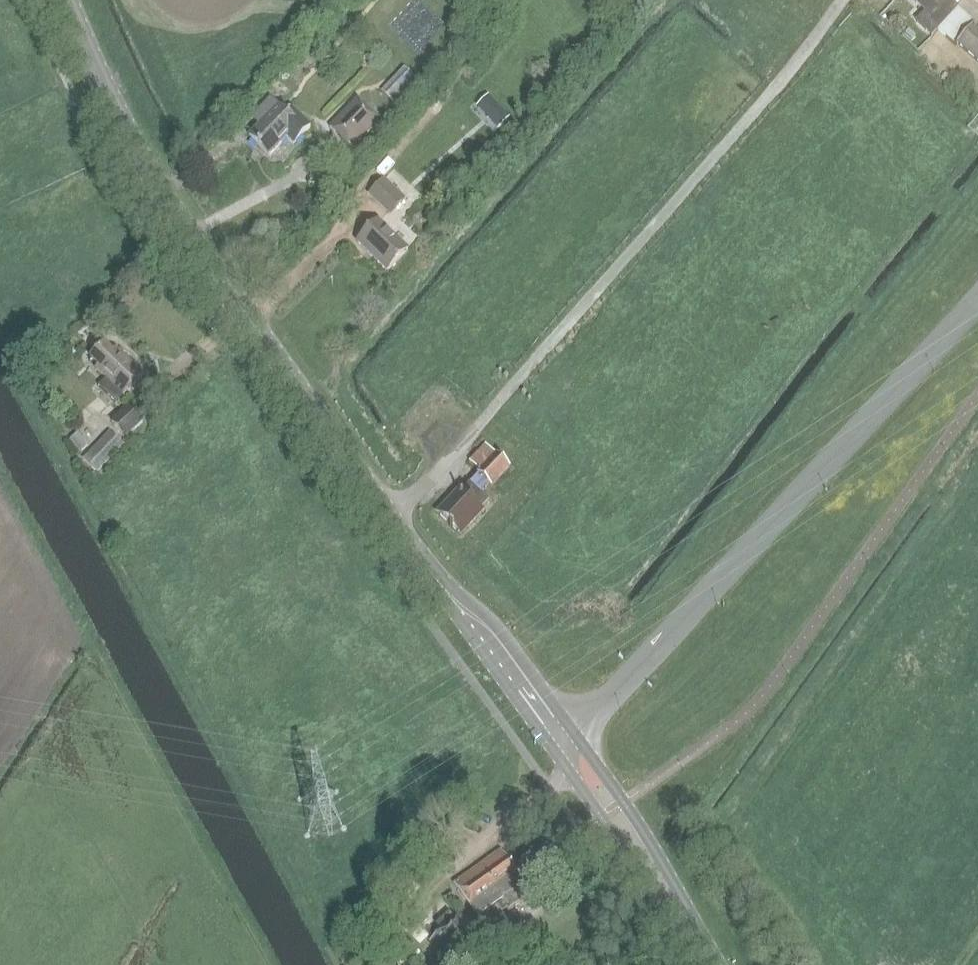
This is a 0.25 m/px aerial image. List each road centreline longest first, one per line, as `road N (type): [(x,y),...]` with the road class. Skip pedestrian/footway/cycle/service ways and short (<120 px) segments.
road 1 (secondary): [(566,739),(484,624),(451,598),(144,177),(66,0)]
road 2 (unclassified): [(566,739),(977,300)]
road 3 (secondary): [(716,964),(566,739)]

